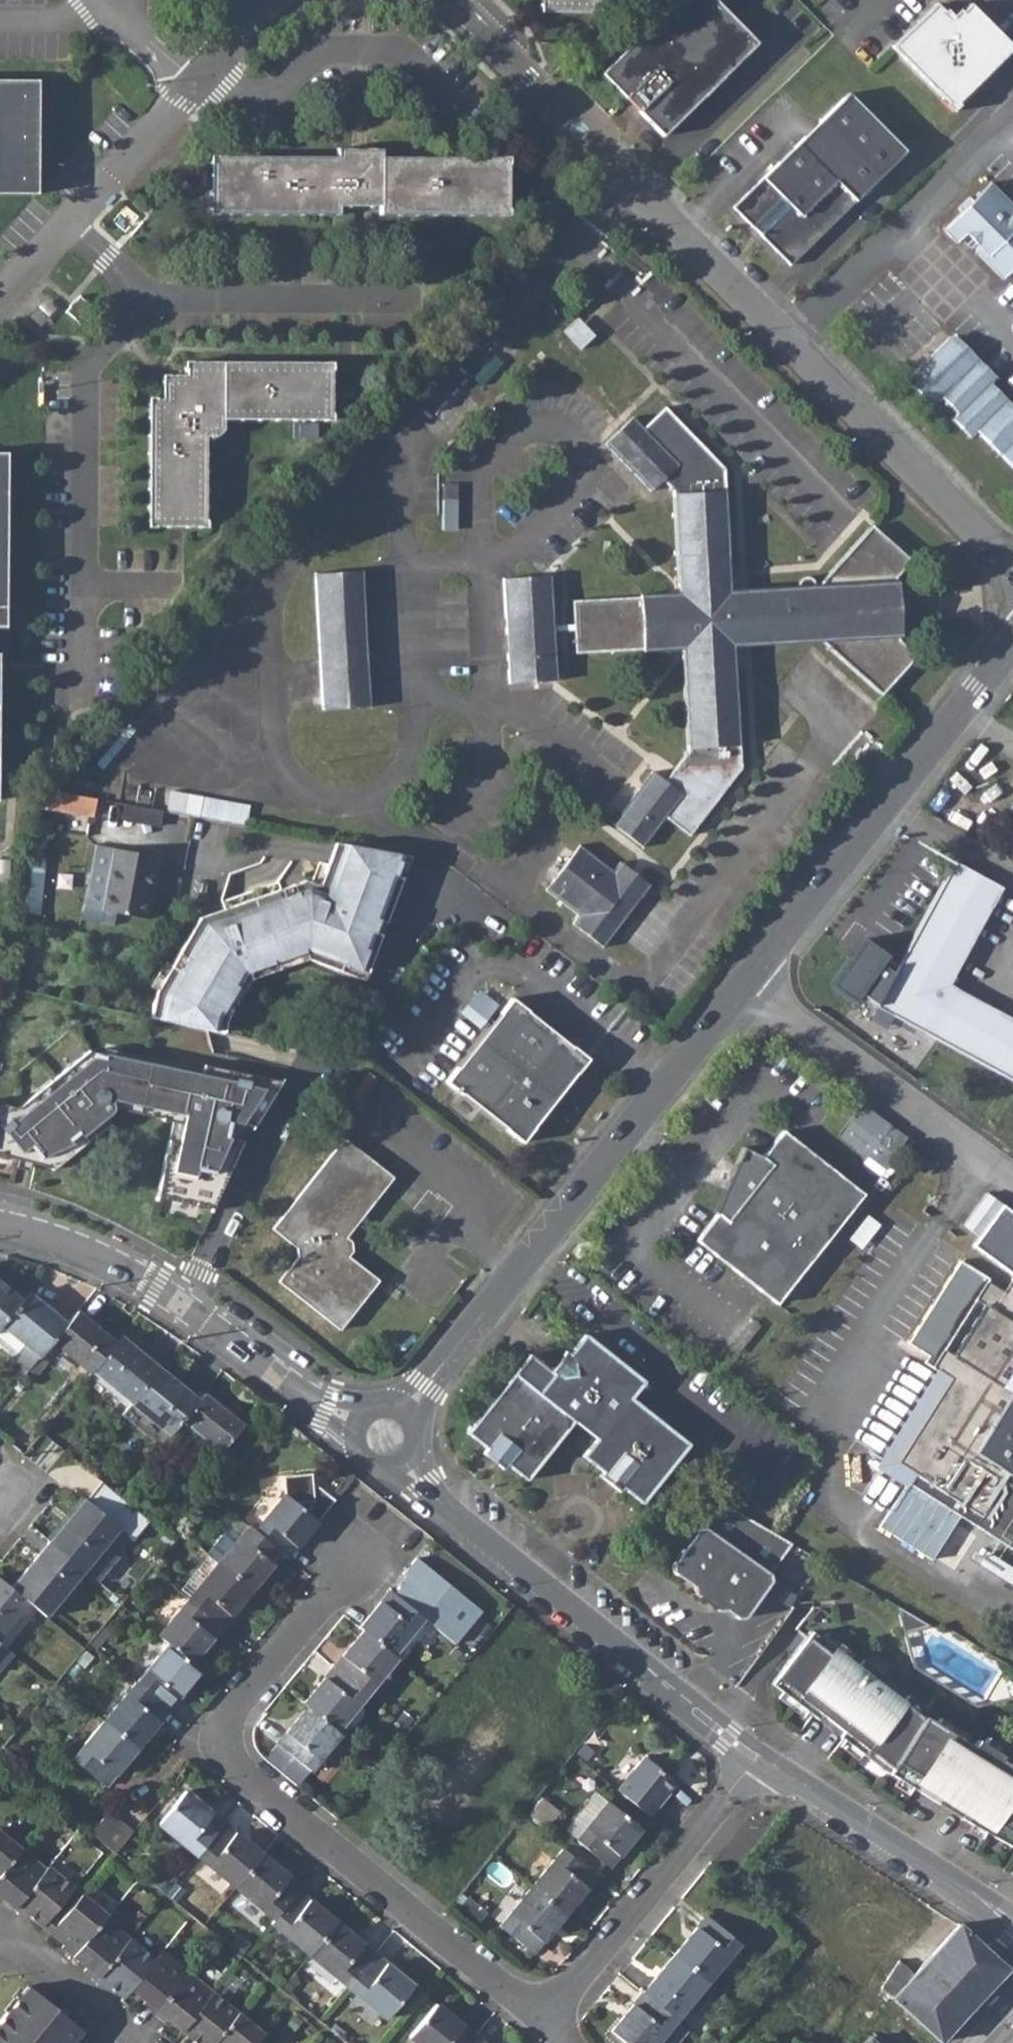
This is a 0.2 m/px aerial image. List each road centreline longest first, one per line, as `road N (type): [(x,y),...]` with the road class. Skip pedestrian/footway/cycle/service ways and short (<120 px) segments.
road 1 (residential): [(446,0),(1012,566)]
road 2 (residential): [(351,1558),(328,1605),(244,1708),(228,1738),(234,1767),(511,1995),(547,2006)]
road 3 (residential): [(406,1411),(742,989)]
road 4 (residential): [(757,1763),(437,1497),(406,1461)]
road 5 (residential): [(742,989),(1012,650)]
road 6 (residential): [(355,1421),(309,1398),(155,1287),(87,1253),(0,1225)]
road 7 (residential): [(742,989),(1012,1182)]
road 8 (residential): [(547,2006),(579,1986),(757,1763)]
road 9 (residential): [(1012,1923),(757,1763)]
road 10 (residential): [(0,296),(195,85)]
road 11 (residential): [(140,2042),(4,1941)]
road 12 (residential): [(195,85),(107,0)]

